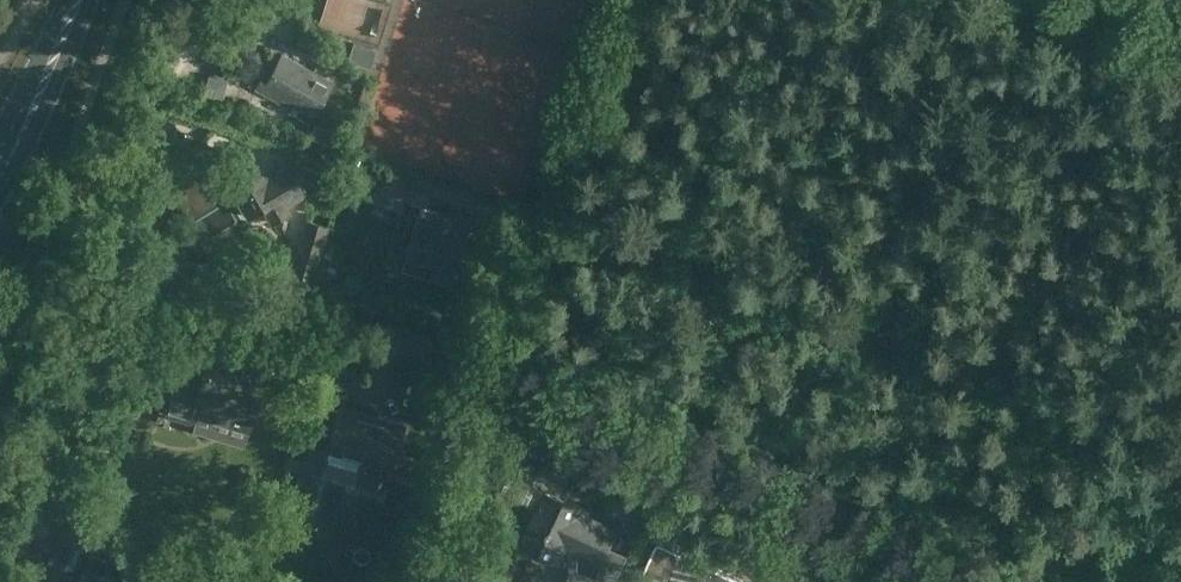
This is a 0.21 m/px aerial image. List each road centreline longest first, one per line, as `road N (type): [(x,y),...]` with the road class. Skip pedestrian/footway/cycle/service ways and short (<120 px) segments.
road 1 (residential): [(1001,581),(501,359)]
road 2 (track): [(614,0),(501,359)]
road 3 (track): [(222,0),(86,201),(48,221)]
road 4 (residential): [(497,372),(220,303)]
road 5 (residential): [(433,581),(497,372)]
road 6 (primary): [(0,159),(78,0)]

